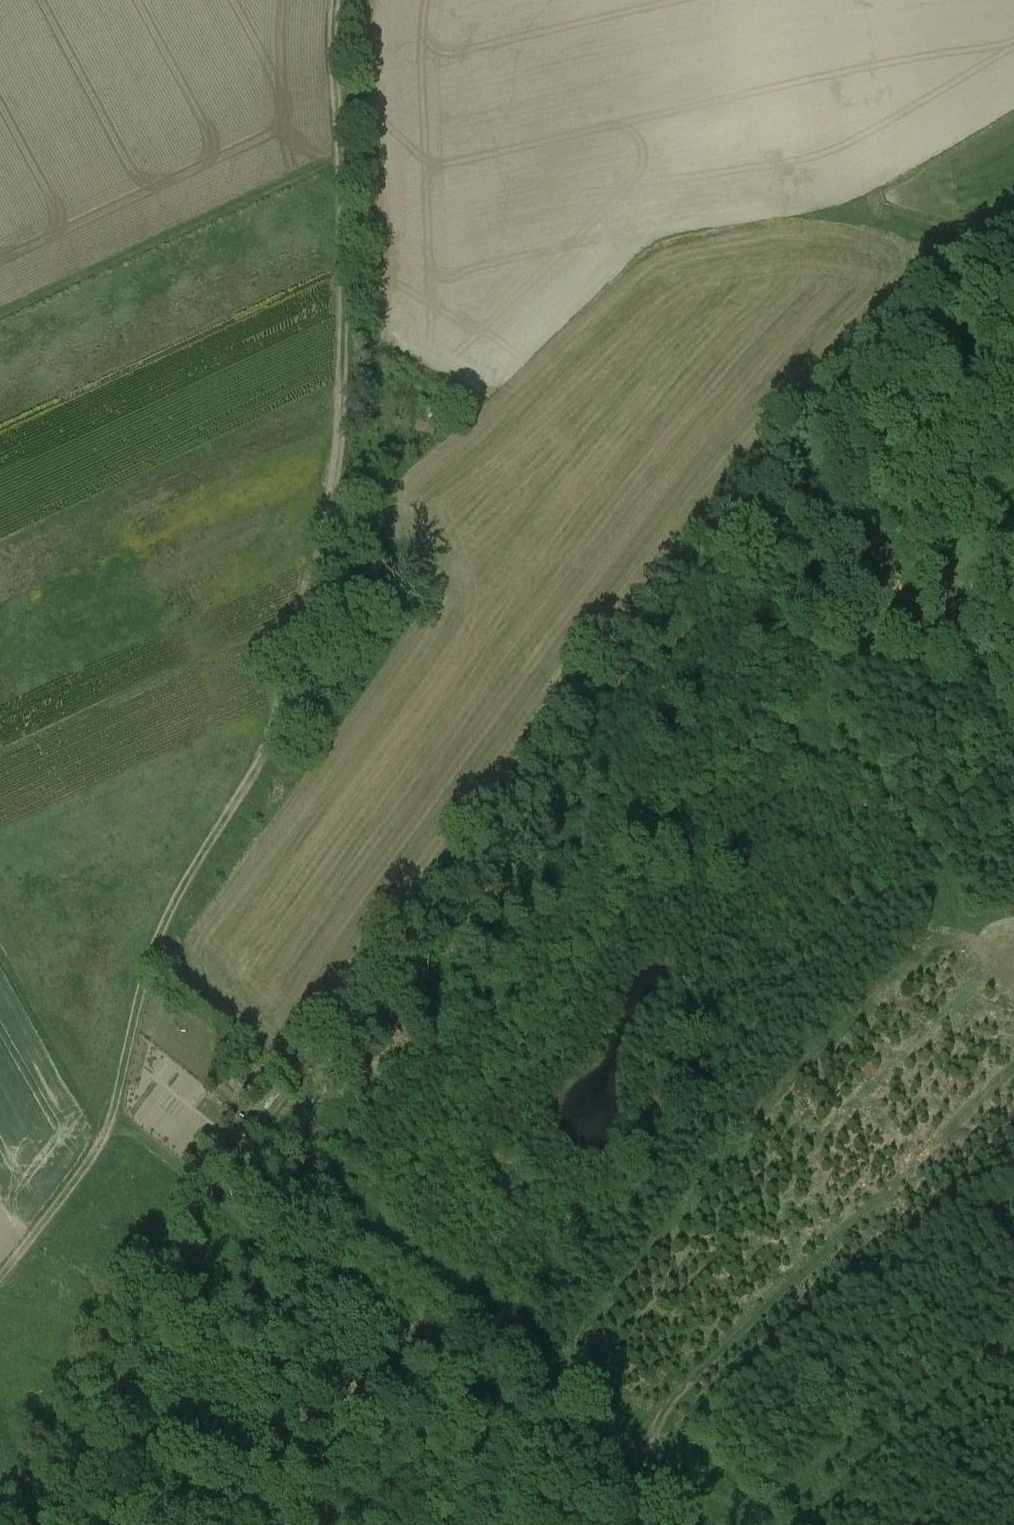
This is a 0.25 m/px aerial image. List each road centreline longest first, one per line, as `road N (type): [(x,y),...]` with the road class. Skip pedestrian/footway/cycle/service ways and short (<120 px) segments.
road 1 (track): [(339,0),(344,417),(274,728),(153,951),(117,1112),(0,1275)]
road 2 (track): [(677,1524),(641,1484),(411,1337),(117,1112)]

